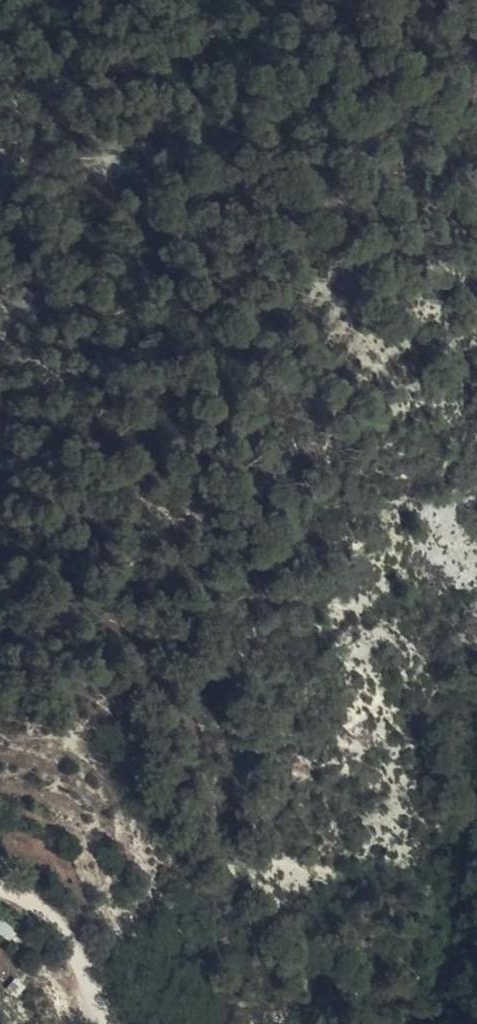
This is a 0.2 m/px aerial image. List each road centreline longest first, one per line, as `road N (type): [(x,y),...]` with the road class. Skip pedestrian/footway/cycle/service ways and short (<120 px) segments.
road 1 (unclassified): [(0,887),(53,911),(99,1023)]

